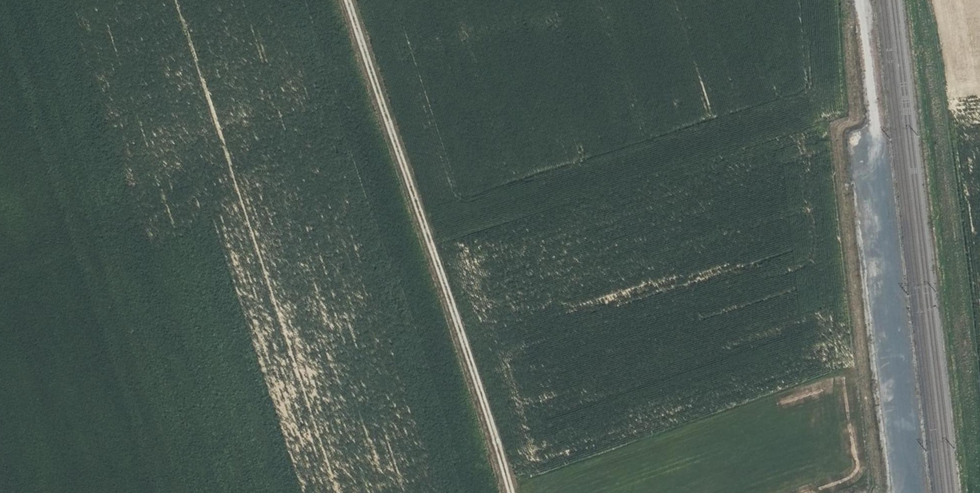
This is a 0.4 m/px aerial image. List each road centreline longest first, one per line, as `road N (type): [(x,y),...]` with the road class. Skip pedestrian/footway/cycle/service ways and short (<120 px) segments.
road 1 (track): [(351,0),(518,492)]

